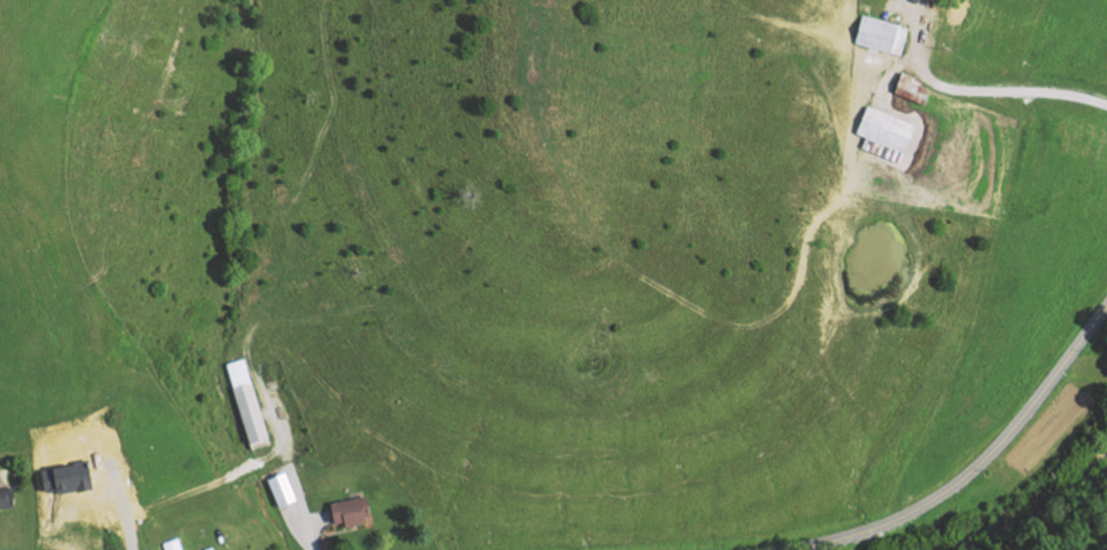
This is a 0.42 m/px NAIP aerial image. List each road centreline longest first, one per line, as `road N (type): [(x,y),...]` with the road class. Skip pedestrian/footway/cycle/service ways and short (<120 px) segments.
road 1 (track): [(917,55),(889,64),(862,90),(850,117),(846,193),(805,244),(793,301),(769,317),(729,322),(699,314),(633,270),(568,198),(539,127),(529,0)]
road 2 (residential): [(781,549),(879,525),(950,487),(1019,420),(1106,305)]

